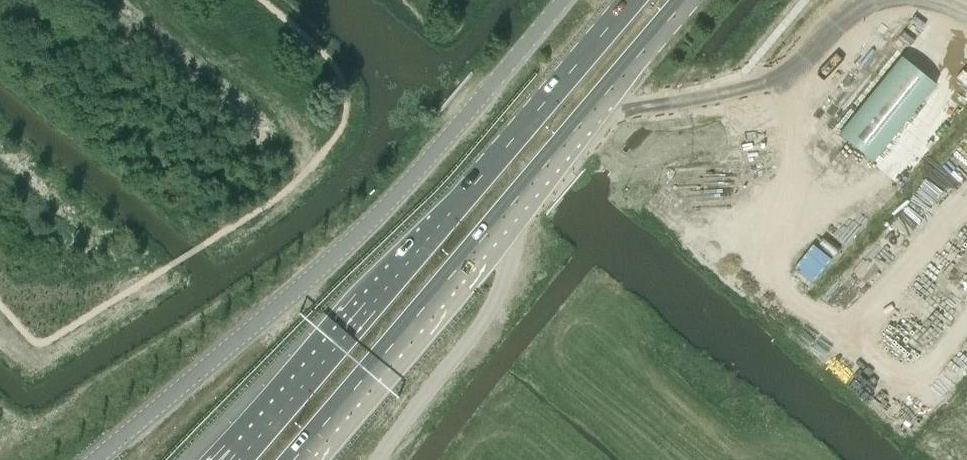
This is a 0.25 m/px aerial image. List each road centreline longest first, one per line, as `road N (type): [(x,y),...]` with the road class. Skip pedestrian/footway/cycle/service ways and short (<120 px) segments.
road 1 (primary): [(630,0),(234,454)]
road 2 (primary): [(292,459),(680,0)]
road 3 (unclassified): [(349,243),(92,459)]
road 4 (unclassified): [(349,243),(562,0)]

